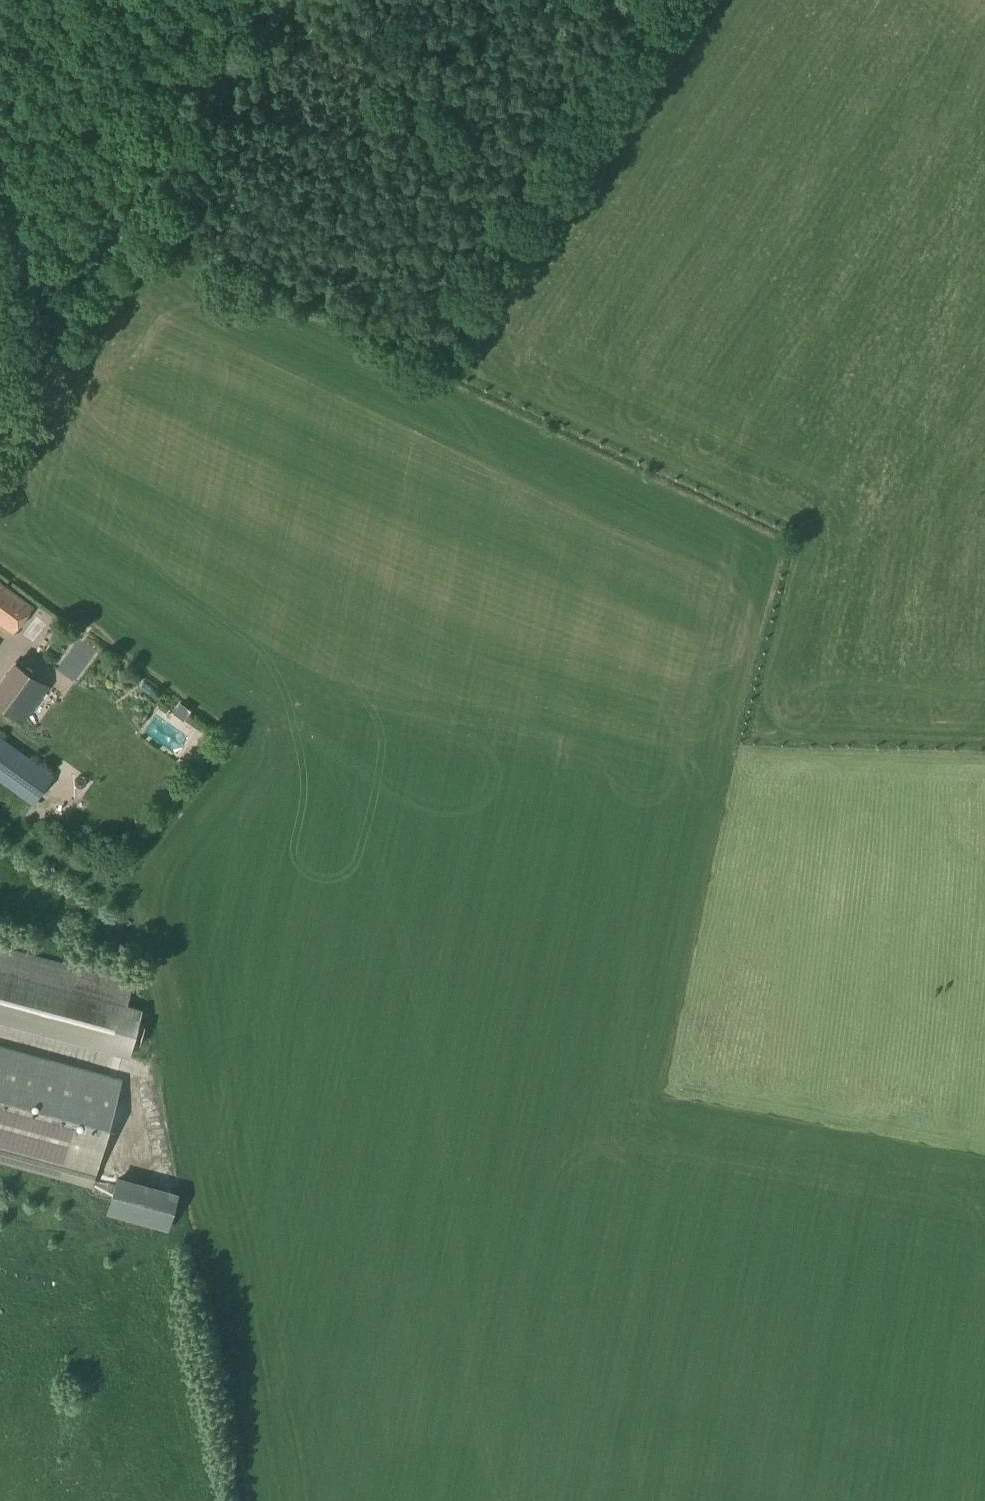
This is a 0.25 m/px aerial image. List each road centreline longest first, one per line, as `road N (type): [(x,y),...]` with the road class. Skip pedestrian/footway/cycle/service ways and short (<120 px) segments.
road 1 (unclassified): [(0,403),(294,0)]

